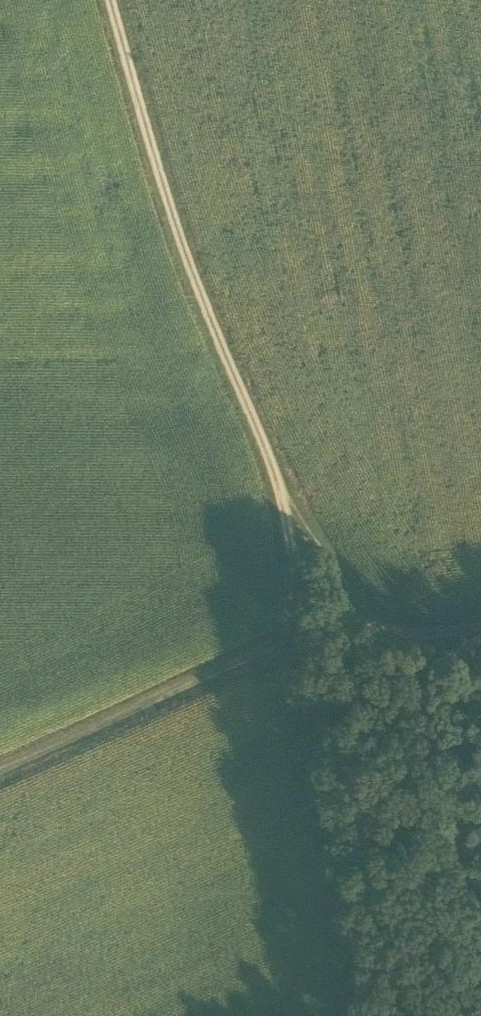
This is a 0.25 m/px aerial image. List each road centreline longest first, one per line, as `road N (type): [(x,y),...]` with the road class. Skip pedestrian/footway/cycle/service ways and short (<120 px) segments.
road 1 (track): [(304,619),(277,476),(188,270),(110,0)]
road 2 (track): [(312,630),(383,1015)]
road 3 (track): [(0,765),(304,619)]
road 4 (track): [(480,636),(399,647),(312,630)]

